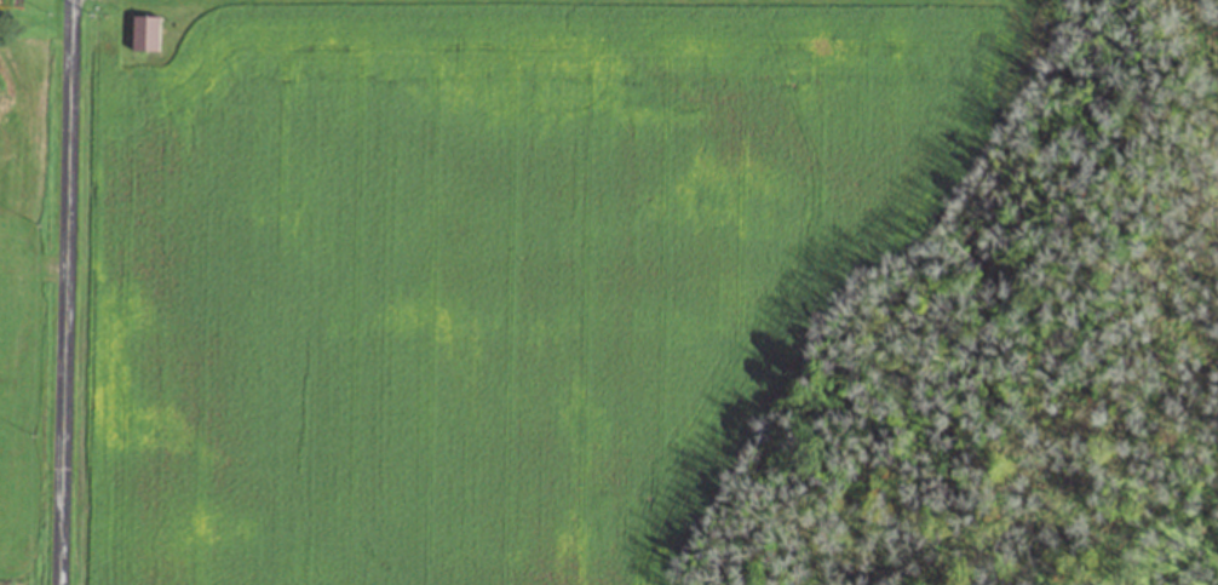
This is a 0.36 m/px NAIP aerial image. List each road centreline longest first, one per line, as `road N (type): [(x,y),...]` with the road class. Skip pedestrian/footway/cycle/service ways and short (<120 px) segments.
road 1 (residential): [(72,0),(59,584)]

